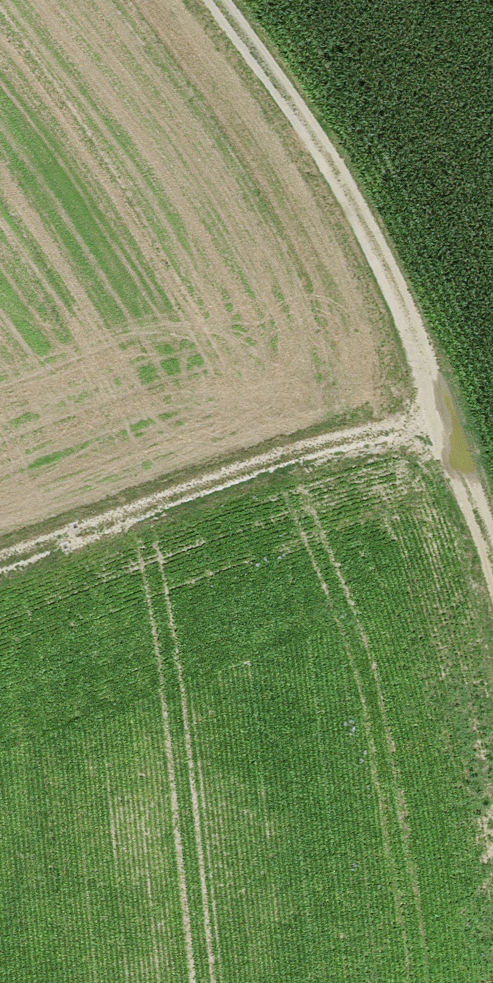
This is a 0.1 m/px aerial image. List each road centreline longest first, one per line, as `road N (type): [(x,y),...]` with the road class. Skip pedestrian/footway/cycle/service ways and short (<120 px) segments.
road 1 (track): [(194,0),(425,408),(492,622)]
road 2 (track): [(425,408),(0,561)]

